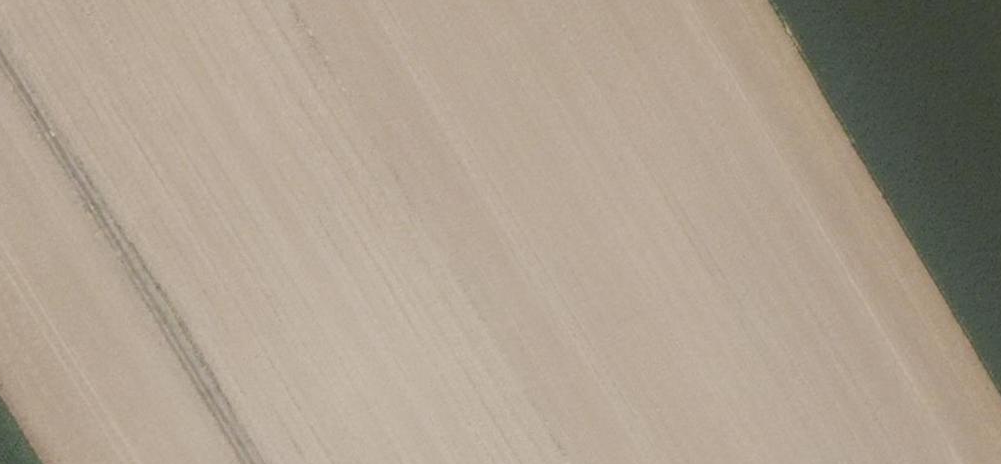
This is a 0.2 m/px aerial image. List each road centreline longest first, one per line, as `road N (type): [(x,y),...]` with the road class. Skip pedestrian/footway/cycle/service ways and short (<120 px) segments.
road 1 (track): [(0,66),(247,463)]

